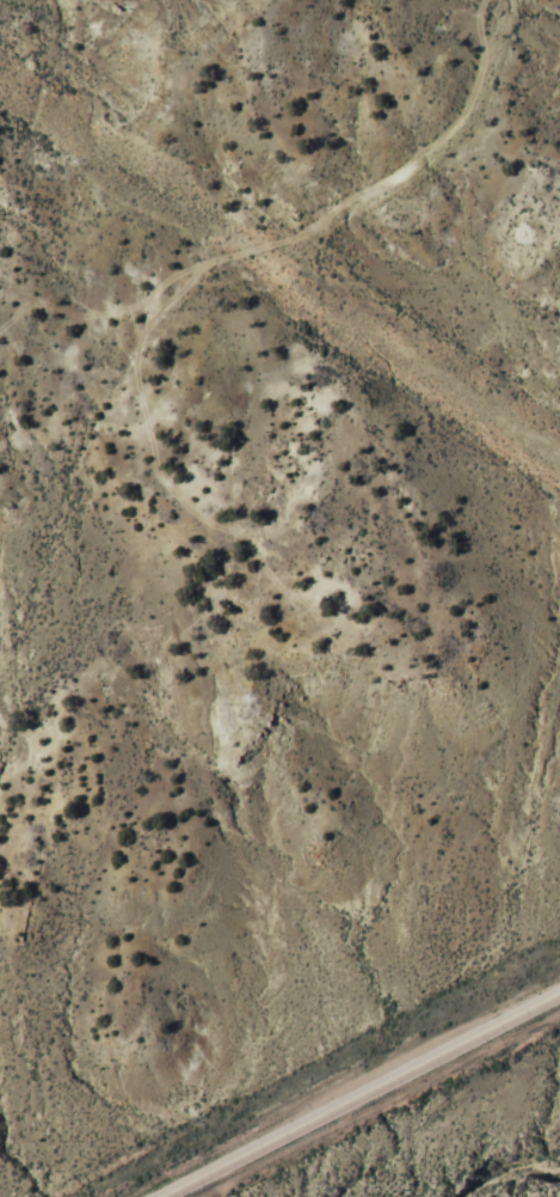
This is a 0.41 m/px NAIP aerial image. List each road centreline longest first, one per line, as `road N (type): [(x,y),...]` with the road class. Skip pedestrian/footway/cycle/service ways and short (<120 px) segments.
road 1 (residential): [(162,1196),(559,992)]

